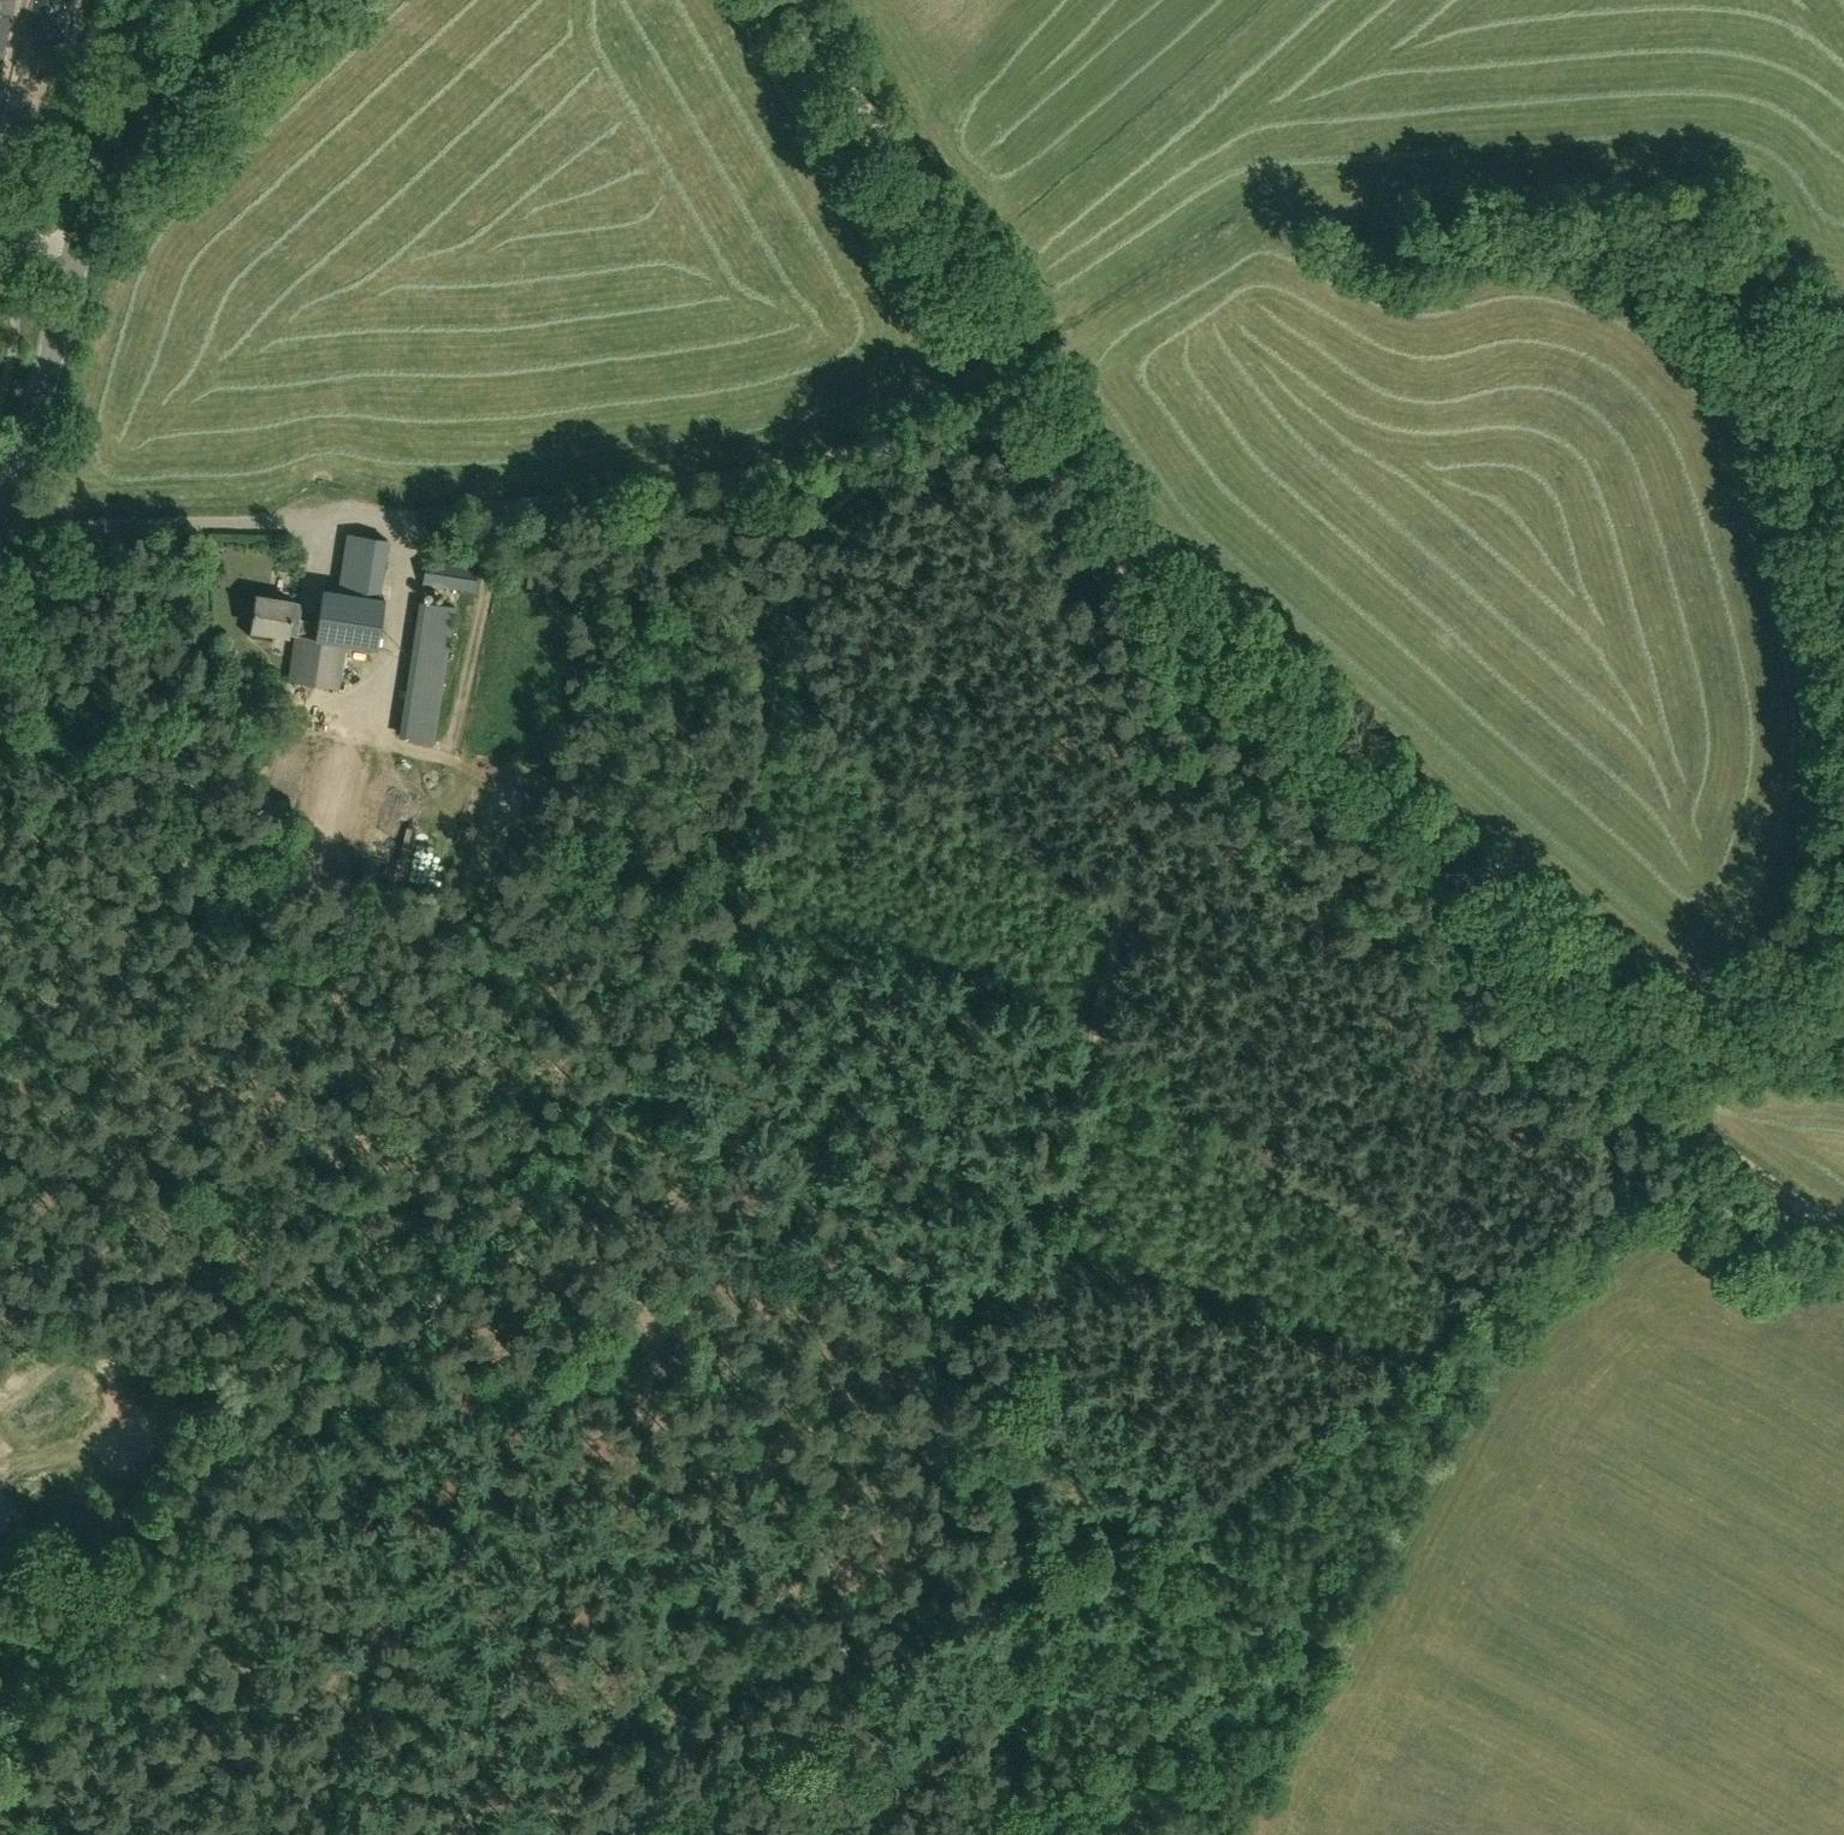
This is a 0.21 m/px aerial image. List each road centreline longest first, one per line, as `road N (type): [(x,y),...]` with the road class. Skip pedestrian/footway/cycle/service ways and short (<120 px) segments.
road 1 (track): [(1194,648),(1099,1000),(974,1680),(994,1834)]
road 2 (track): [(1194,648),(1484,992),(1843,1241)]
road 3 (track): [(805,0),(1123,555),(1194,648)]
road 4 (secondary): [(0,521),(149,0)]
road 5 (track): [(0,261),(105,165)]

